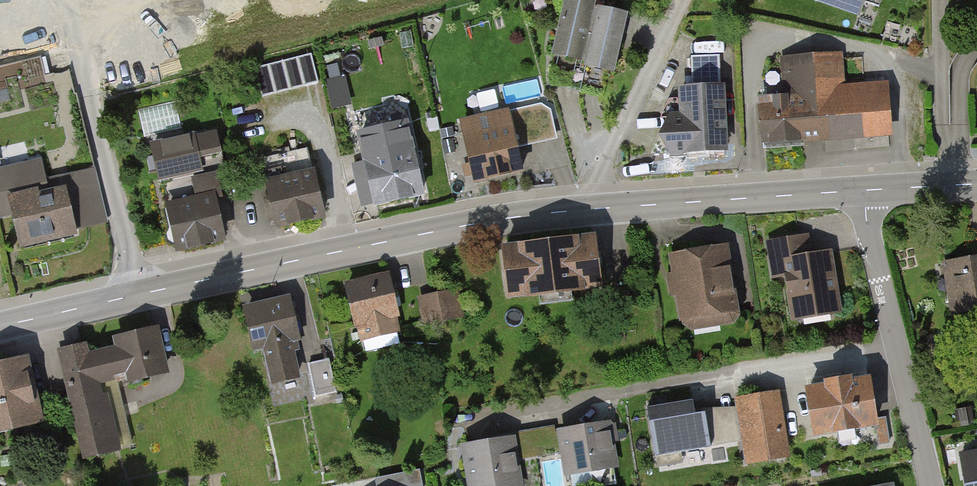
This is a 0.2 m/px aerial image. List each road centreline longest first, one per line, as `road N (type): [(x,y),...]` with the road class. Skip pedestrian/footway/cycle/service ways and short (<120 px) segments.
road 1 (tertiary): [(0,327),(492,220),(597,208)]
road 2 (residential): [(898,346),(476,415)]
road 3 (tertiary): [(597,208),(865,190)]
road 4 (residential): [(597,208),(597,188),(681,0)]
road 5 (residential): [(865,190),(898,346)]
road 6 (residential): [(898,346),(931,485)]

